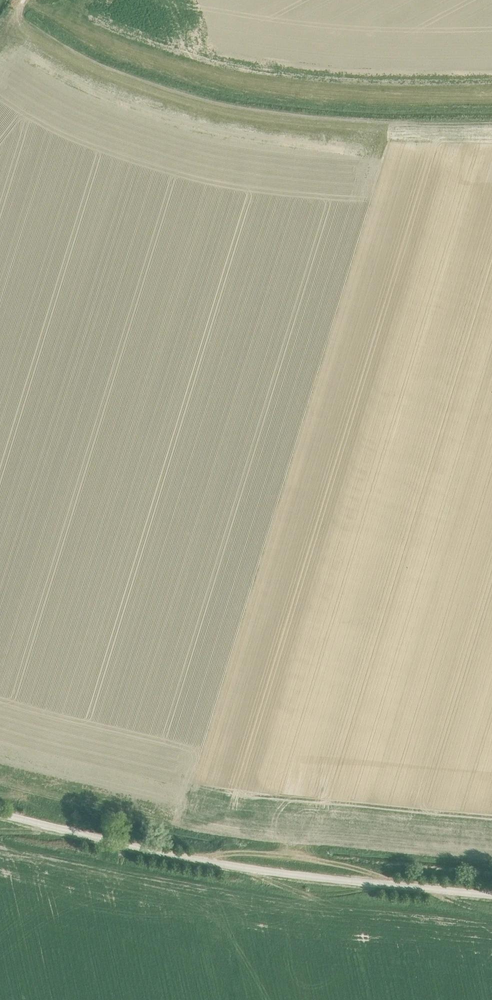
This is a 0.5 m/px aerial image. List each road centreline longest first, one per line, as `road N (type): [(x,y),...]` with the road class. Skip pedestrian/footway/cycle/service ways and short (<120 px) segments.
road 1 (unclassified): [(491,895),(238,868),(0,814)]

